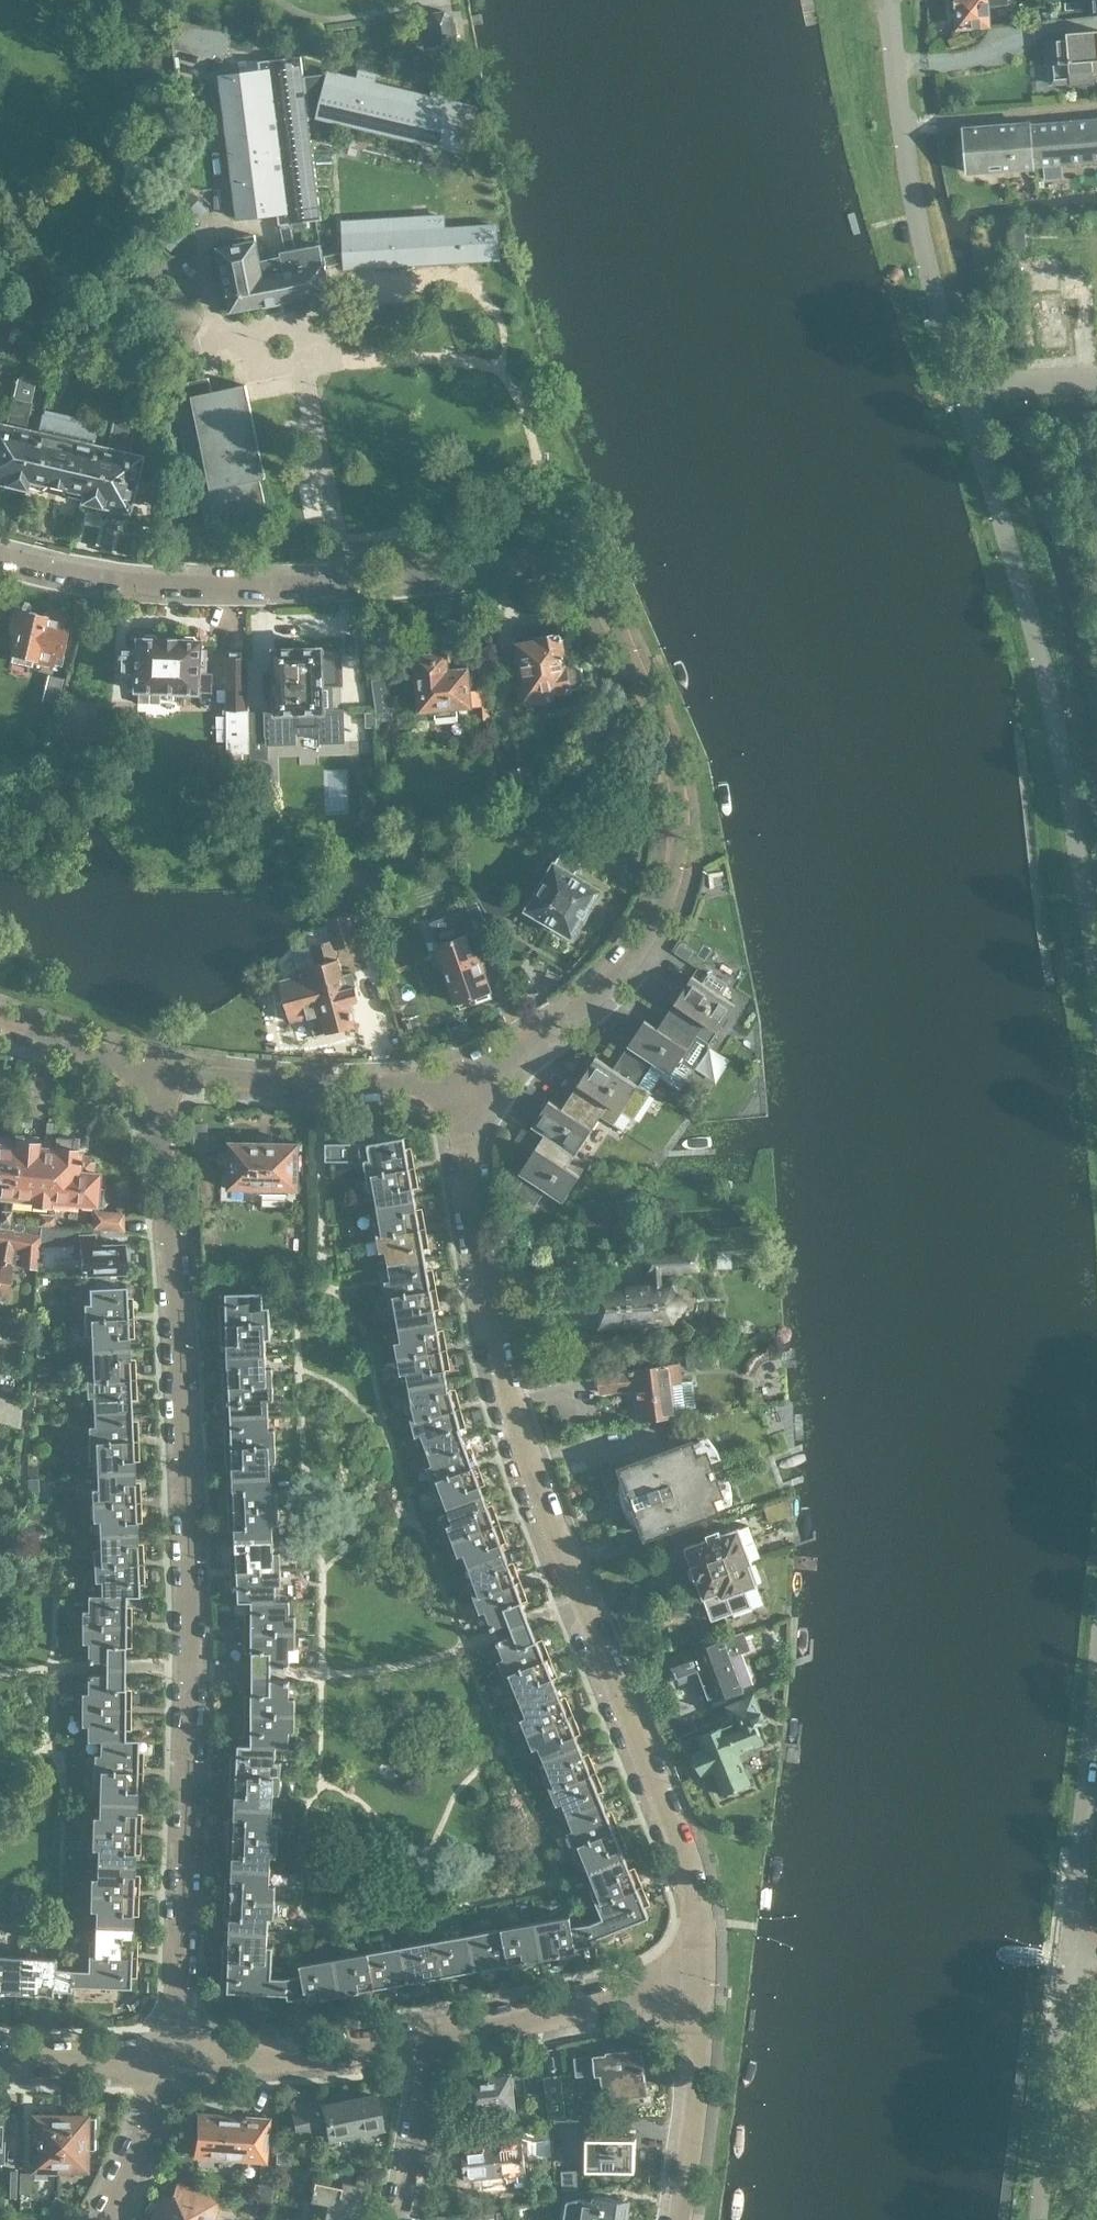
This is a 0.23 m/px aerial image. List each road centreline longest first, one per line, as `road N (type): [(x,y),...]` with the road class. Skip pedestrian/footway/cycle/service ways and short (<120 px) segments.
road 1 (residential): [(178,2055),(191,1672),(188,1399),(165,1077)]
road 2 (residential): [(703,1978),(700,1922),(684,1863),(579,1602),(506,1375),(457,1084)]
road 3 (residential): [(678,870),(685,830),(671,751),(606,584),(583,569),(105,579),(0,553)]
road 4 (unclassified): [(1096,975),(1044,651),(968,389)]
road 5 (unclassified): [(968,389),(936,282),(887,0)]
road 6 (residential): [(678,870),(644,946),(602,987),(521,1051),(457,1084)]
road 7 (residential): [(457,1084),(312,1089),(165,1077)]
road 8 (residential): [(431,2034),(703,1978)]
road 9 (unclassified): [(1038,2219),(1068,1957)]
road 10 (residential): [(178,2055),(431,2034)]
road 11 (unclassified): [(1068,1957),(1096,1706)]
road 12 (residential): [(685,2219),(696,2145),(703,1978)]
road 13 (residential): [(405,2219),(431,2034)]
road 14 (residential): [(104,2219),(178,2055)]
road 15 (residential): [(0,2055),(178,2055)]
road 16 (residential): [(165,1077),(0,1024)]
road 17 (unclassified): [(968,389),(1096,381)]

